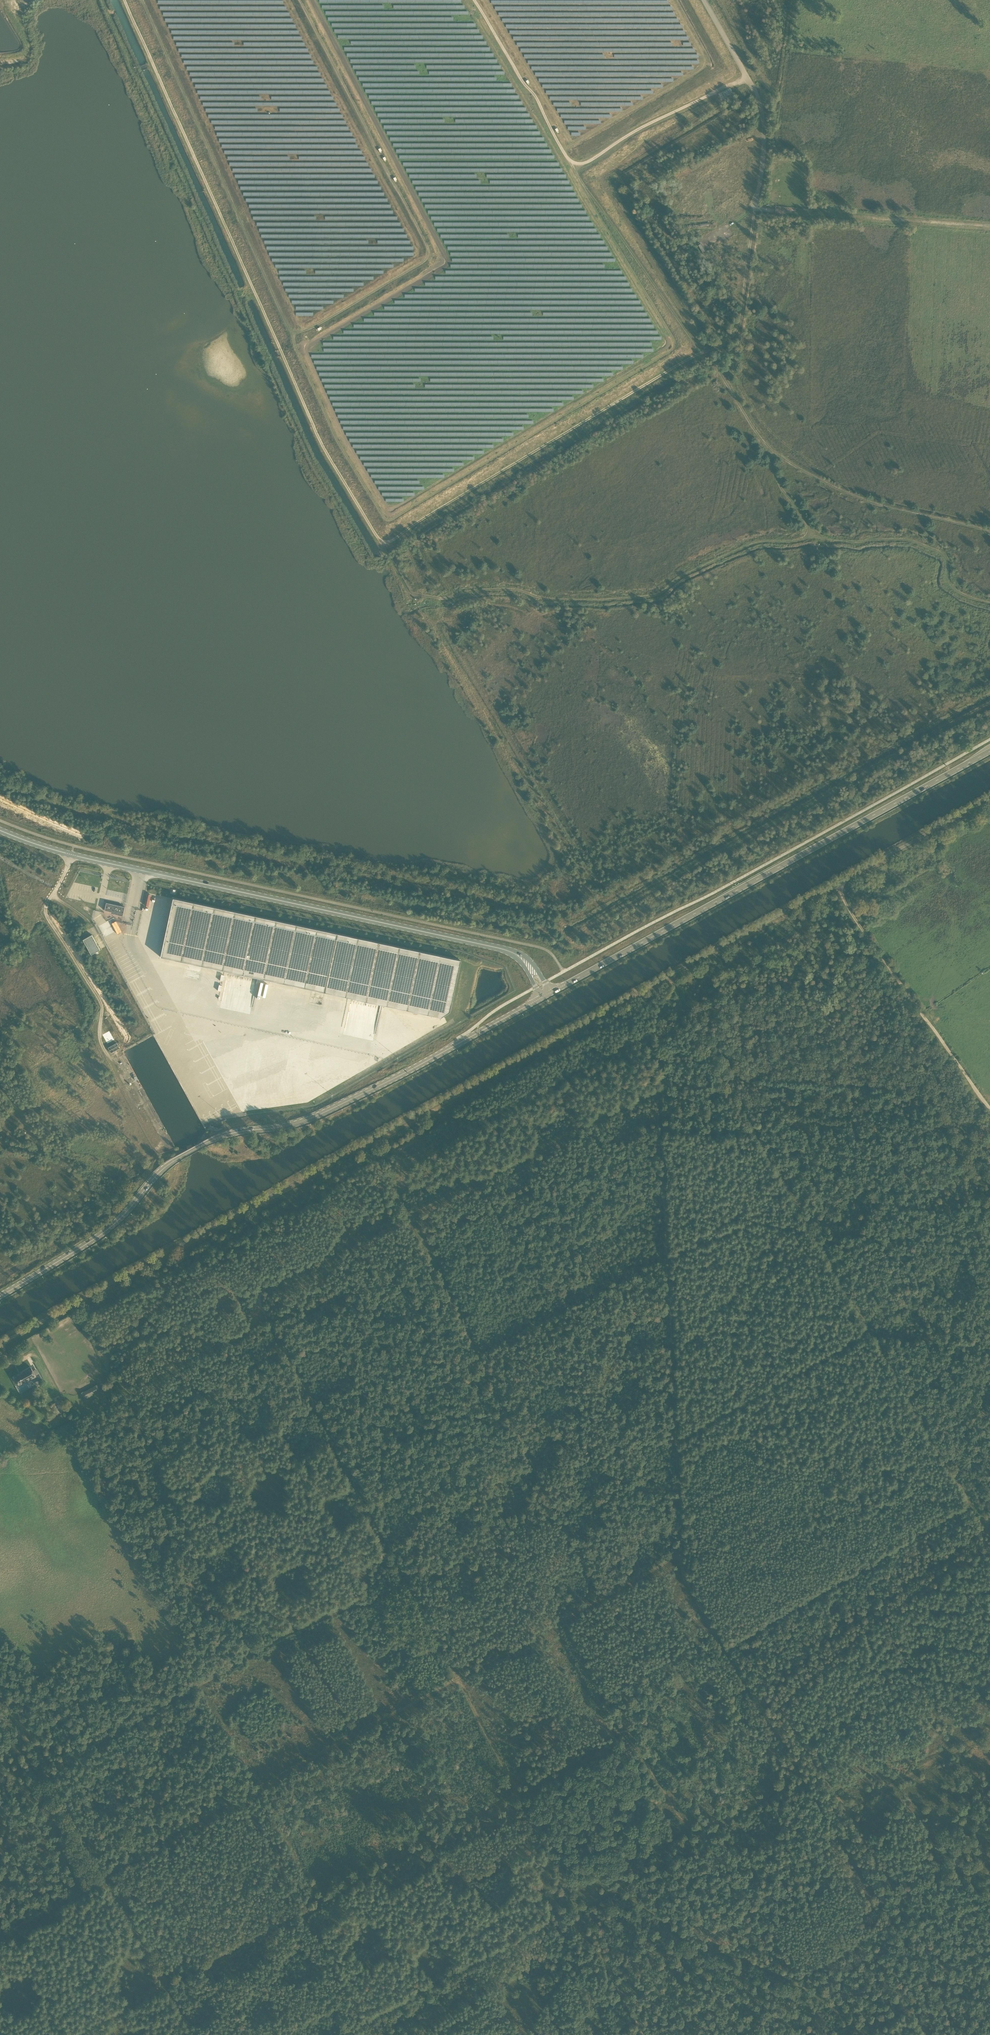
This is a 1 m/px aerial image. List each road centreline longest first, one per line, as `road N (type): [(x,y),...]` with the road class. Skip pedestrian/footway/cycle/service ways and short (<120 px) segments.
road 1 (track): [(989,605),(953,590),(946,559),(922,544),(813,535),(754,544),(643,597),(544,599),(509,589),(412,596),(314,431),(125,0)]
road 2 (unclassified): [(0,1343),(989,798)]
road 3 (track): [(120,1398),(254,1645),(403,1578),(575,1908)]
road 4 (track): [(977,2034),(784,1710),(862,1632),(989,1536)]
road 5 (secondary): [(0,1296),(102,1235),(171,1161),(234,1132),(285,1126),(335,1108),(541,999)]
road 6 (tertiary): [(530,967),(505,949),(72,855),(0,830)]
road 7 (track): [(383,544),(728,340),(741,316),(757,210)]
road 8 (secondary): [(550,994),(989,752)]
road 9 (track): [(600,1598),(408,1216)]
road 10 (track): [(748,80),(623,138),(575,170),(474,0)]
road 11 (track): [(989,530),(883,507),(792,462),(748,421),(708,351)]
road 12 (track): [(989,1111),(827,886)]
road 13 (track): [(704,0),(757,95),(764,147),(757,210)]
road 14 (track): [(316,1410),(403,1578)]
road 15 (track): [(408,1216),(269,1285),(262,1293),(266,1314)]
road 16 (track): [(698,1838),(803,1775)]

